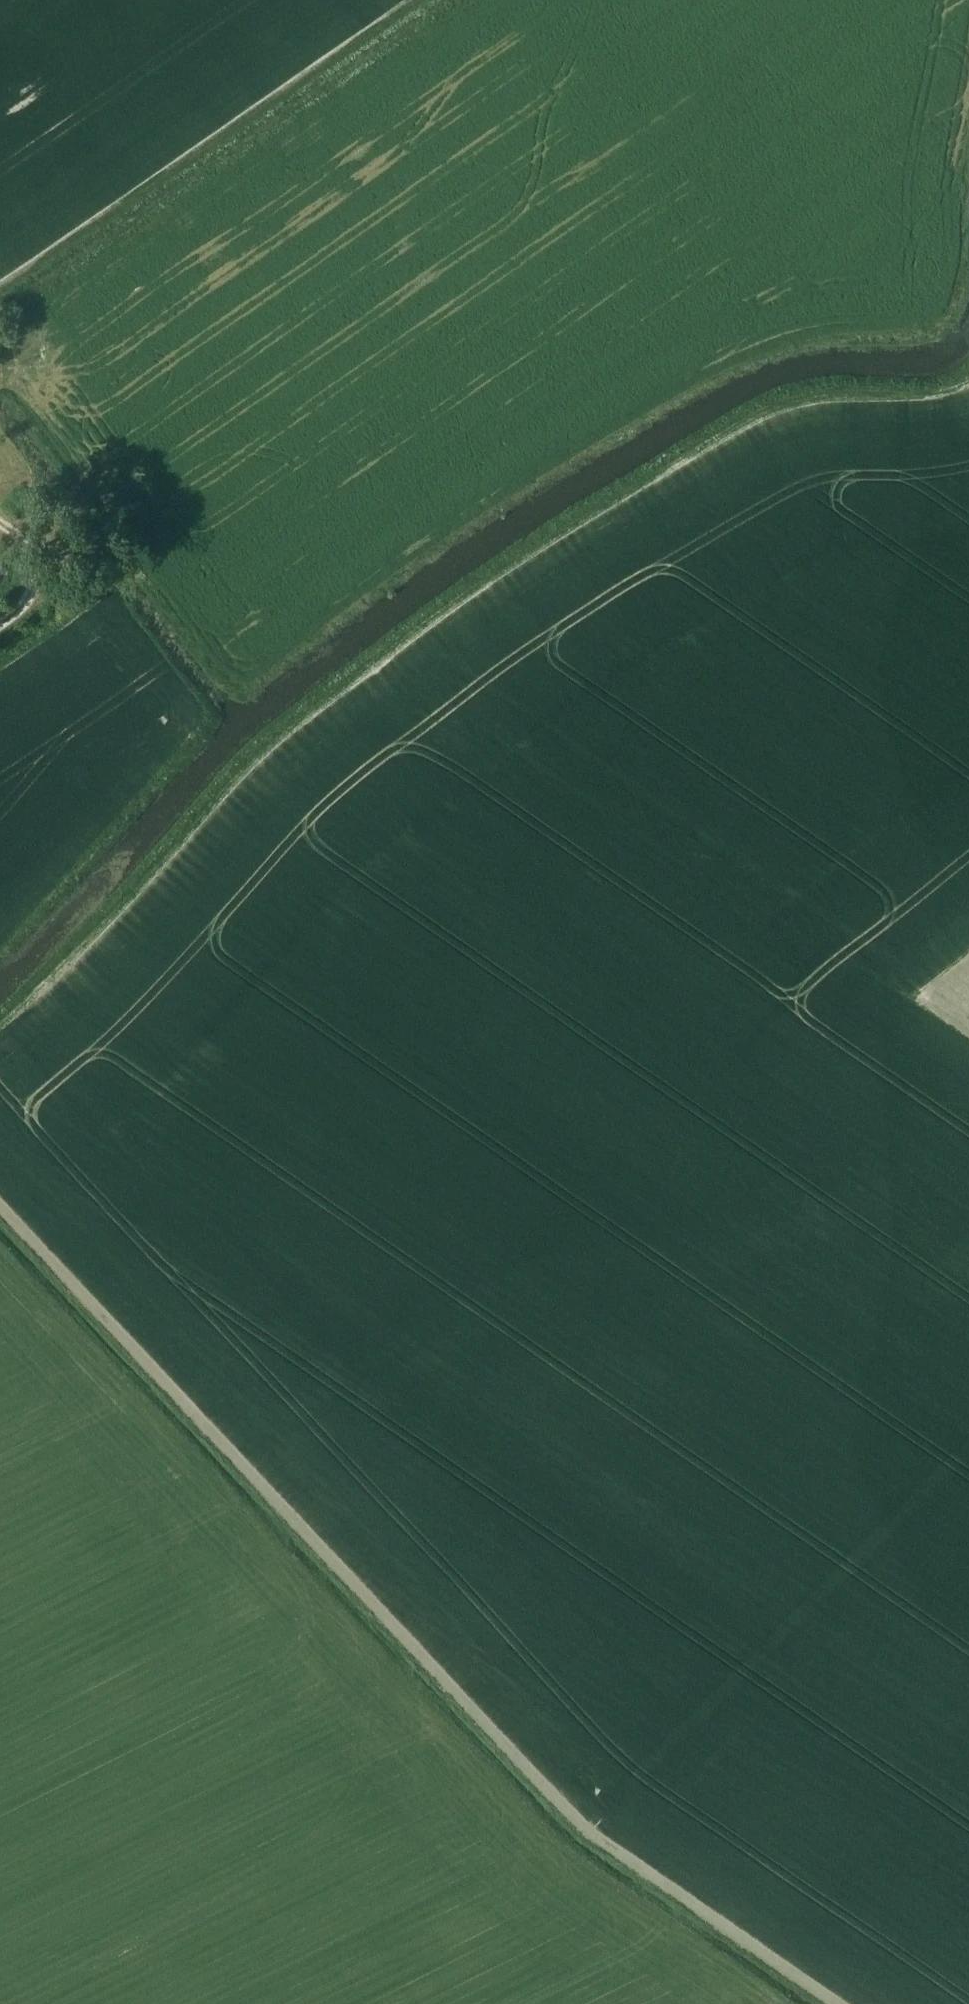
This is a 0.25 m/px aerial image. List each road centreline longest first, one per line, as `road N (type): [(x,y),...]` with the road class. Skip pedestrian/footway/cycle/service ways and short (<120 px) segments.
road 1 (track): [(0,1020),(245,757),(525,543),(788,391),(937,381),(968,365)]
road 2 (track): [(0,614),(41,576),(35,548),(0,498)]

